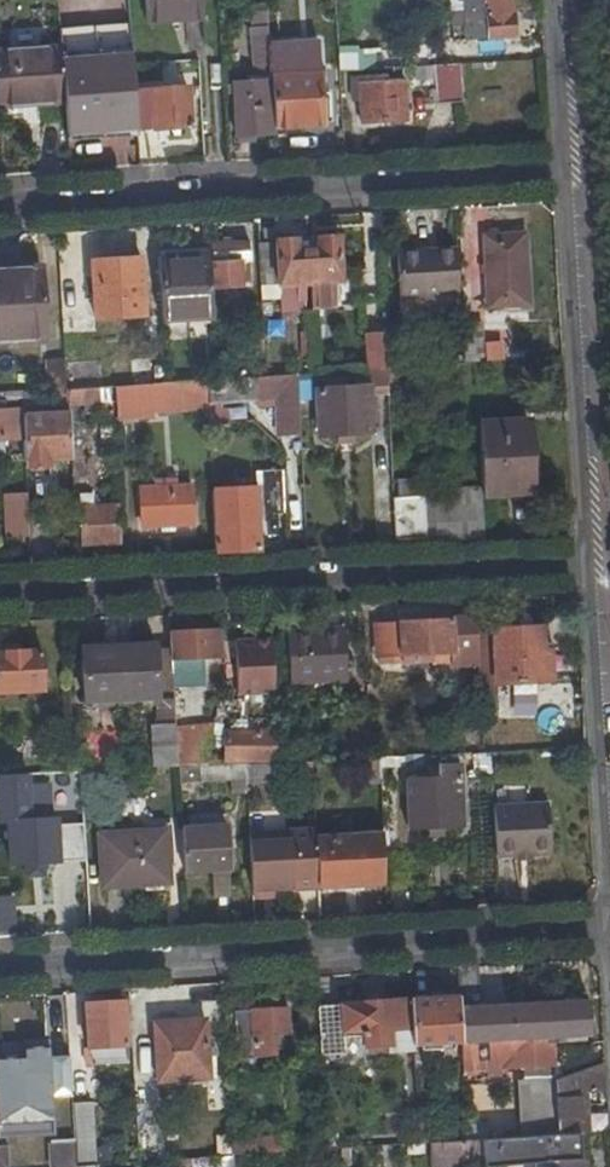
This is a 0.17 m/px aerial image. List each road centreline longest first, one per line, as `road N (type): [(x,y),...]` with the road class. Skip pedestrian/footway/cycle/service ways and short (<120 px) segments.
road 1 (residential): [(0,966),(609,931)]
road 2 (residential): [(593,560),(0,589)]
road 3 (residential): [(0,204),(571,171)]
road 4 (residential): [(593,560),(571,171)]
road 5 (residential): [(609,842),(593,560)]
road 6 (residential): [(571,171),(561,0)]

